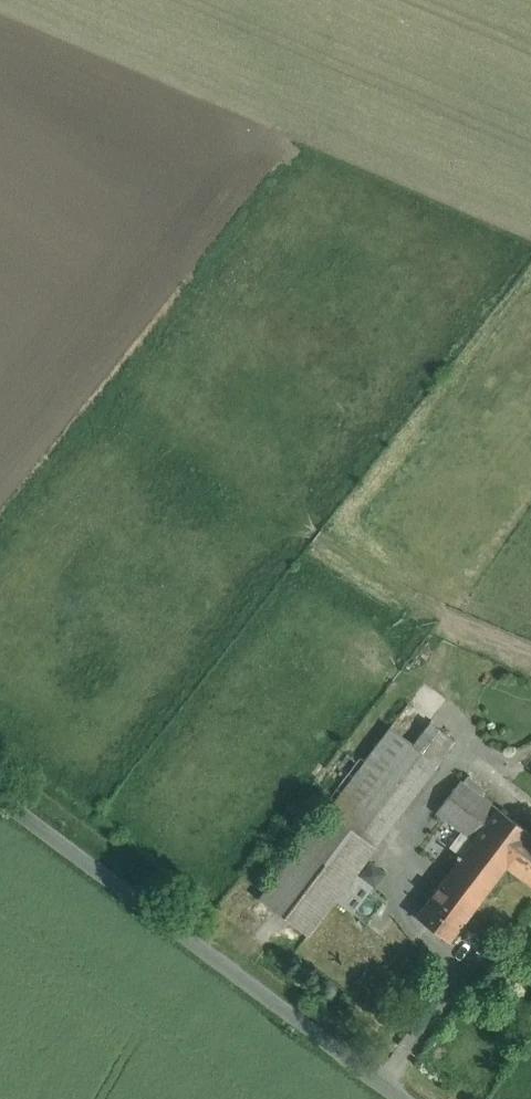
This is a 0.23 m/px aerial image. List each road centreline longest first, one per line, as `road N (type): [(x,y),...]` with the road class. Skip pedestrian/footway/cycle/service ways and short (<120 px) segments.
road 1 (unclassified): [(399,1098),(0,798)]

